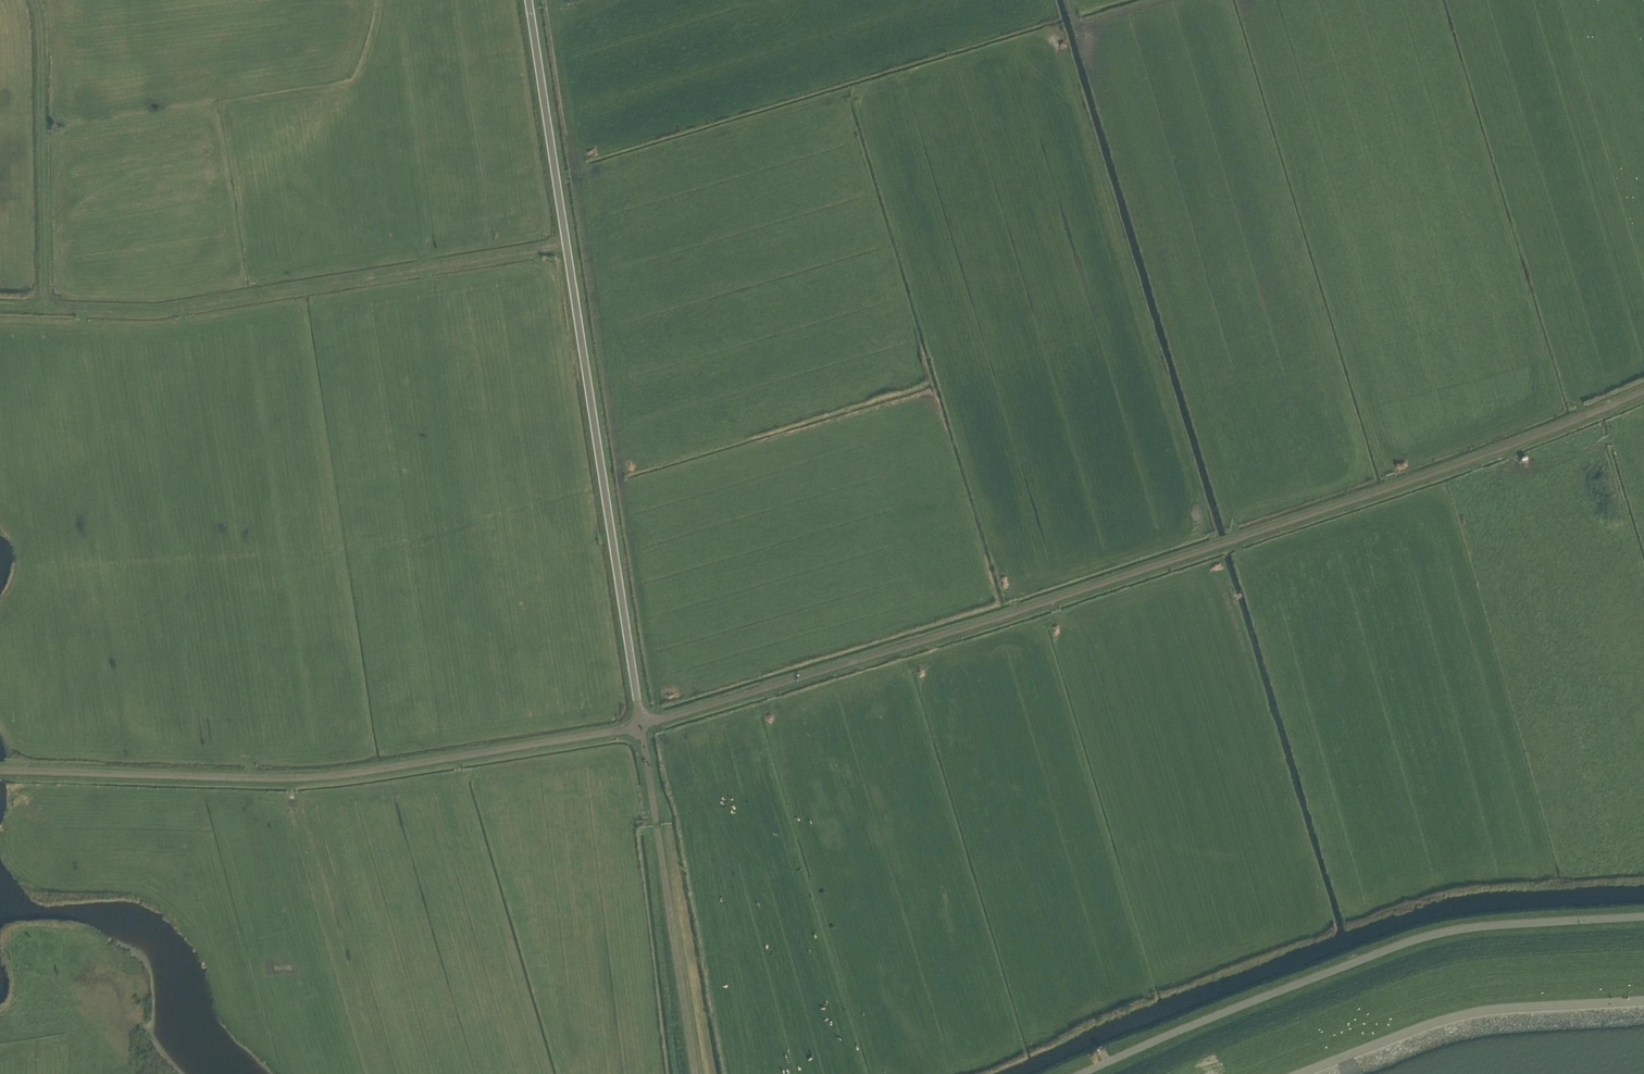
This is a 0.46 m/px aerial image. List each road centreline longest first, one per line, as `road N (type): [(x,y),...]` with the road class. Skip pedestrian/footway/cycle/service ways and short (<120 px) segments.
road 1 (unclassified): [(645,729),(1351,501),(1643,388)]
road 2 (unclassified): [(645,729),(532,0)]
road 3 (unclassified): [(645,729),(319,781),(0,775)]
road 4 (unclassified): [(1097,1073),(1439,938),(1643,920)]
road 5 (track): [(570,249),(177,312),(47,312)]
road 6 (unclassified): [(700,1073),(645,729)]
road 7 (unclassified): [(1328,1073),(1478,1021),(1643,1010)]
road 8 (track): [(47,312),(37,0)]

